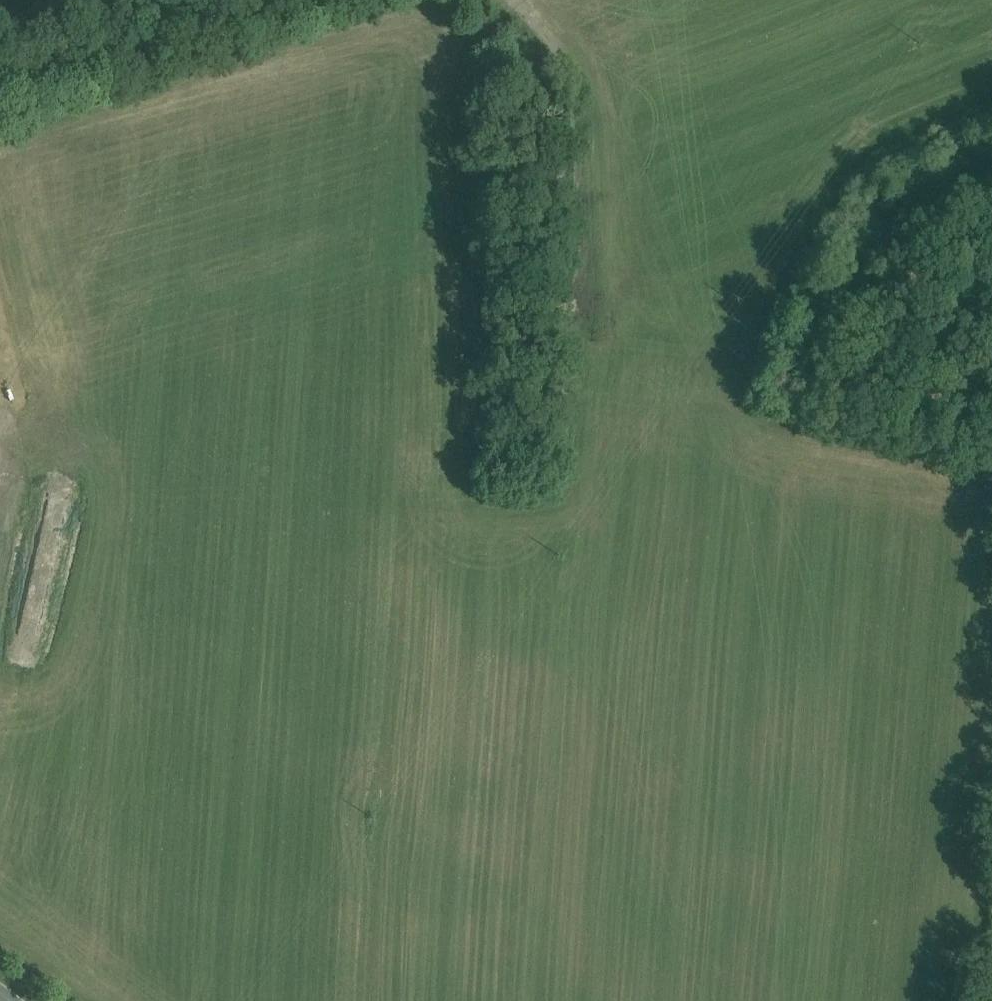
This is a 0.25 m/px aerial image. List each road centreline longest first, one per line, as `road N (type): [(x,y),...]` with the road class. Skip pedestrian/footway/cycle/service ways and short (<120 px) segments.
road 1 (unclassified): [(315,0),(0,85)]

